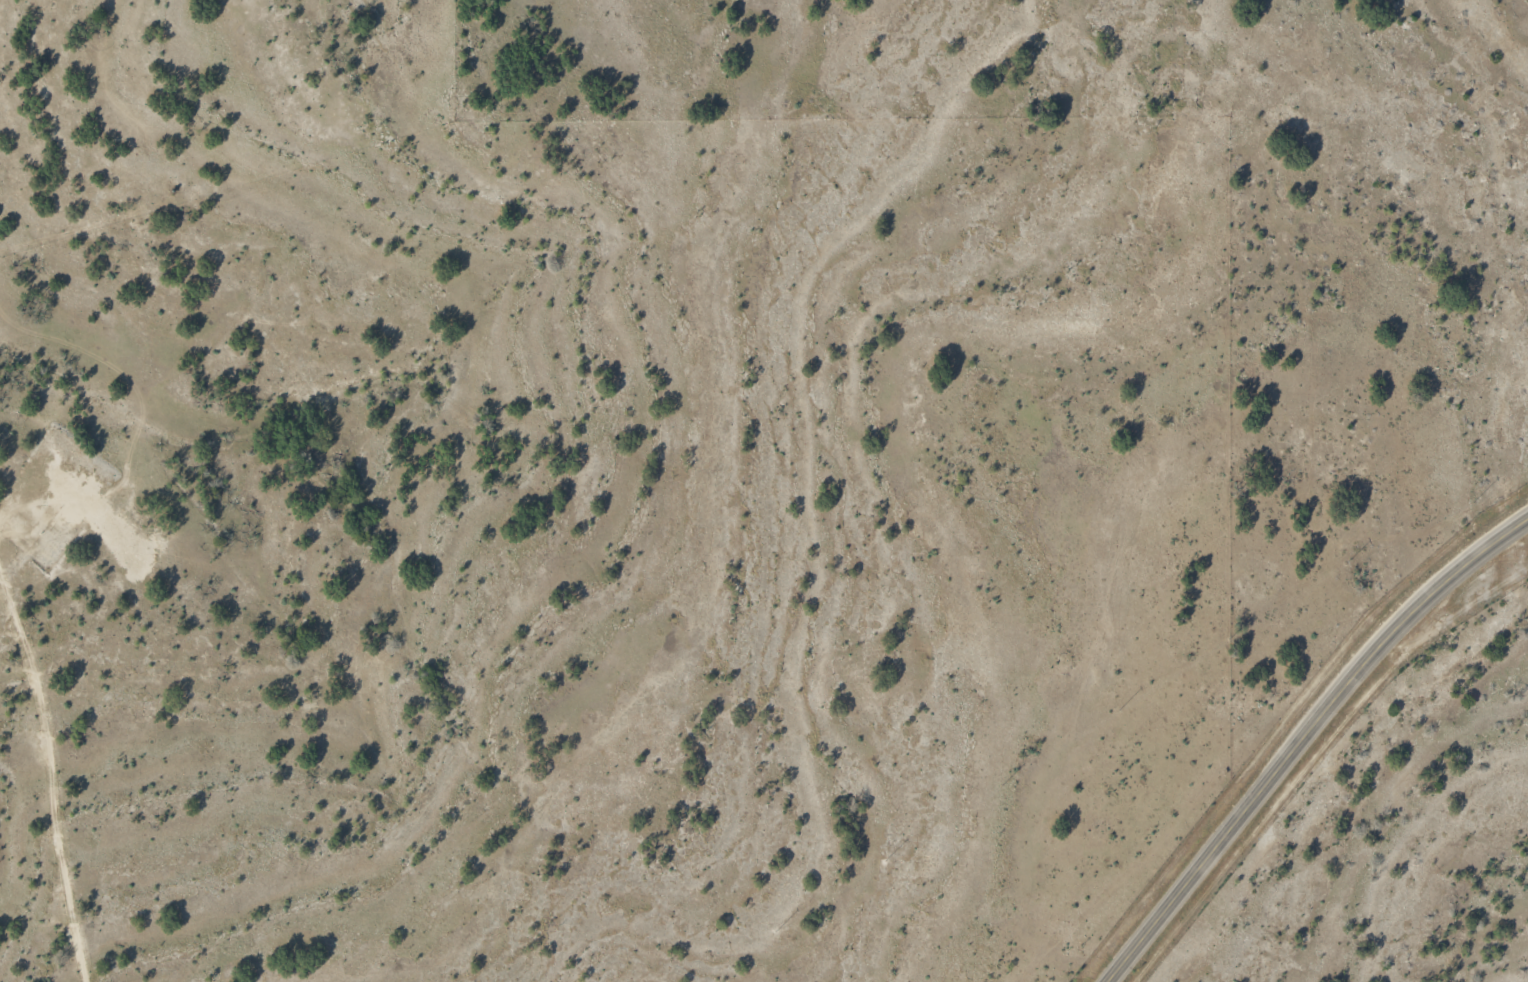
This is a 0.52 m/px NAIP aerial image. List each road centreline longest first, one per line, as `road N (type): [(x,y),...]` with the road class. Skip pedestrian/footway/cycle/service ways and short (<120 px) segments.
road 1 (primary): [(1116,981),(1402,620),(1527,521)]

